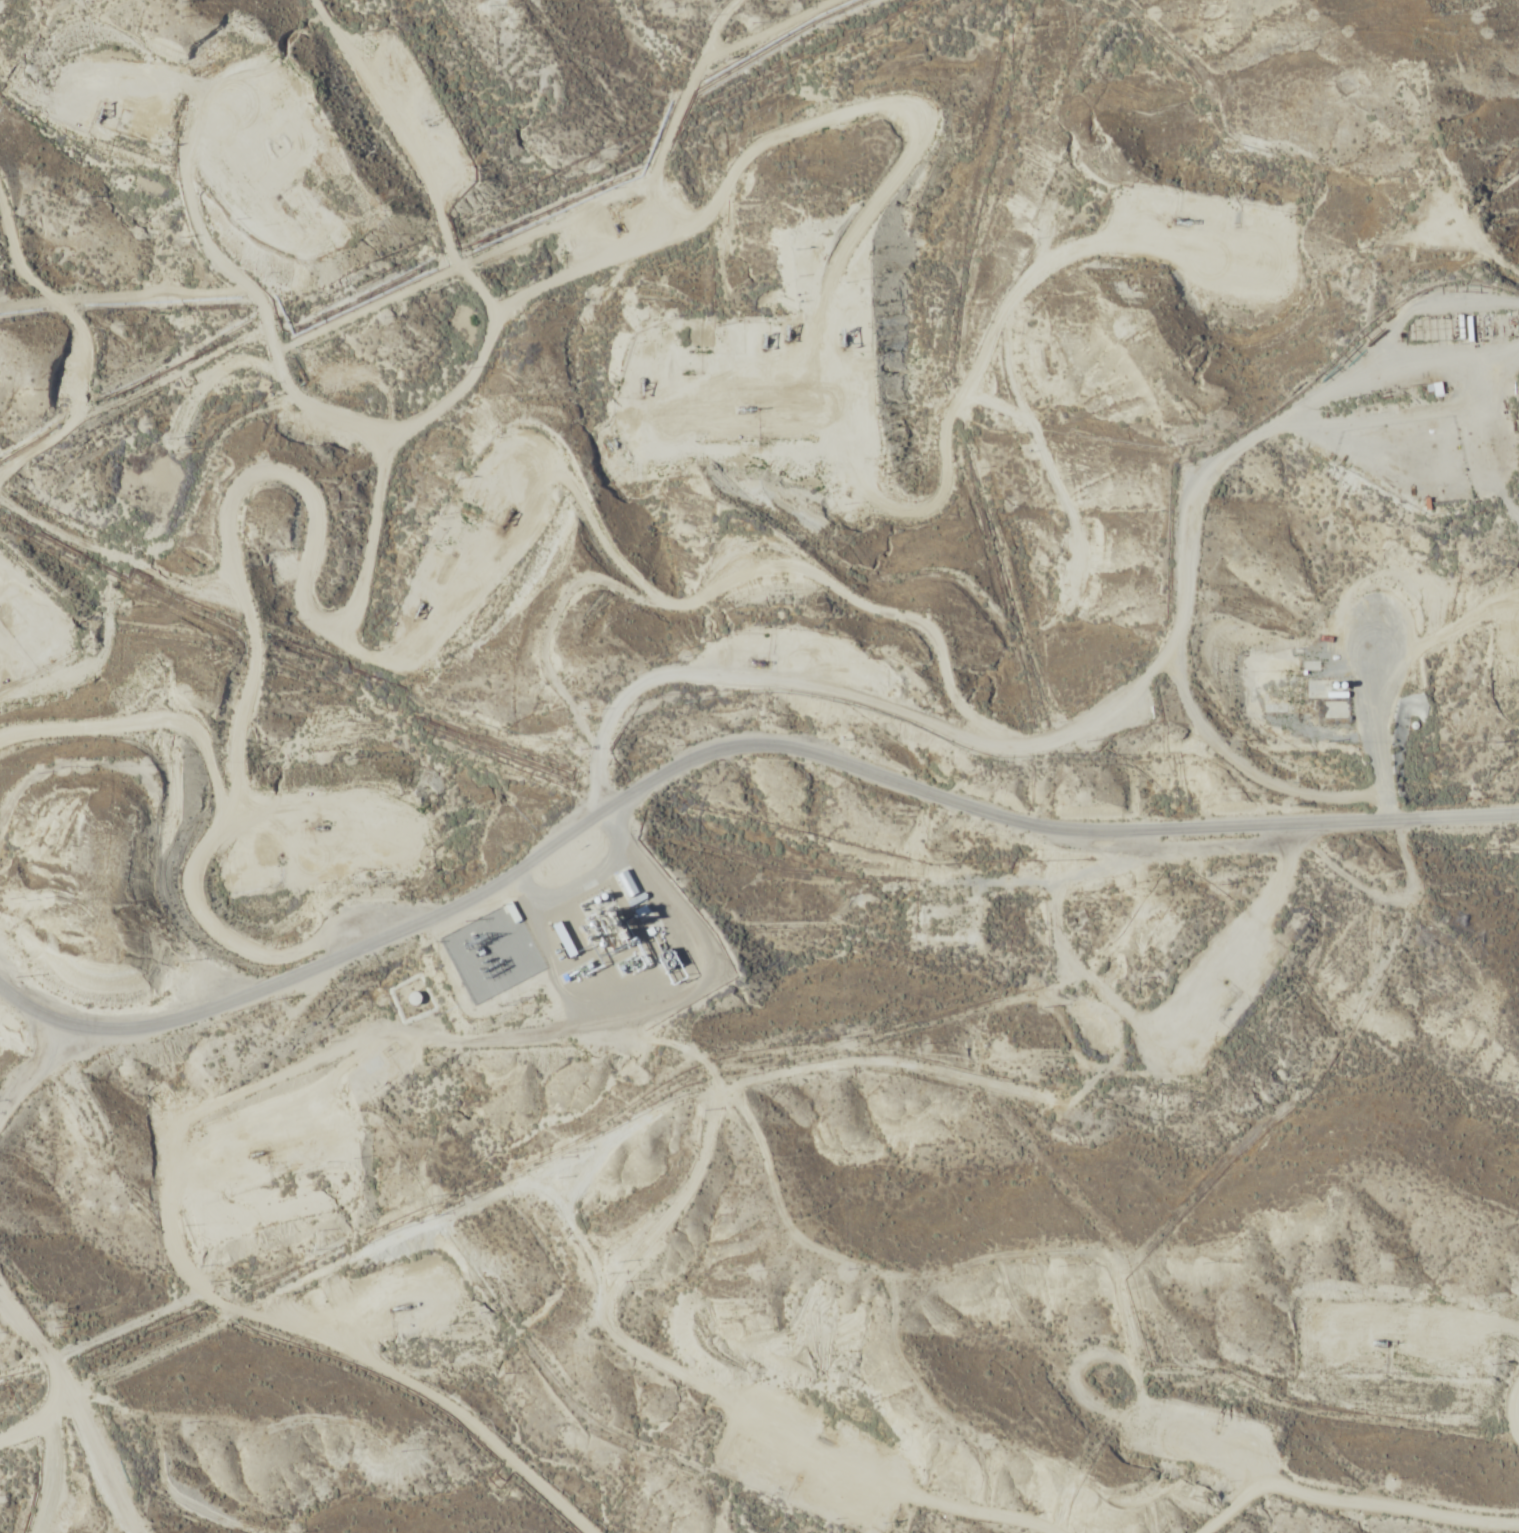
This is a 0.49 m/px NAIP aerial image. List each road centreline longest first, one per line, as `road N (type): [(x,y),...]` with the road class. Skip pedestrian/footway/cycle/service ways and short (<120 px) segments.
road 1 (residential): [(0,996),(28,1020),(85,1043),(162,1040),(227,1022),(368,961),(701,755),(725,748),(780,747),(1050,830),(1518,819)]

